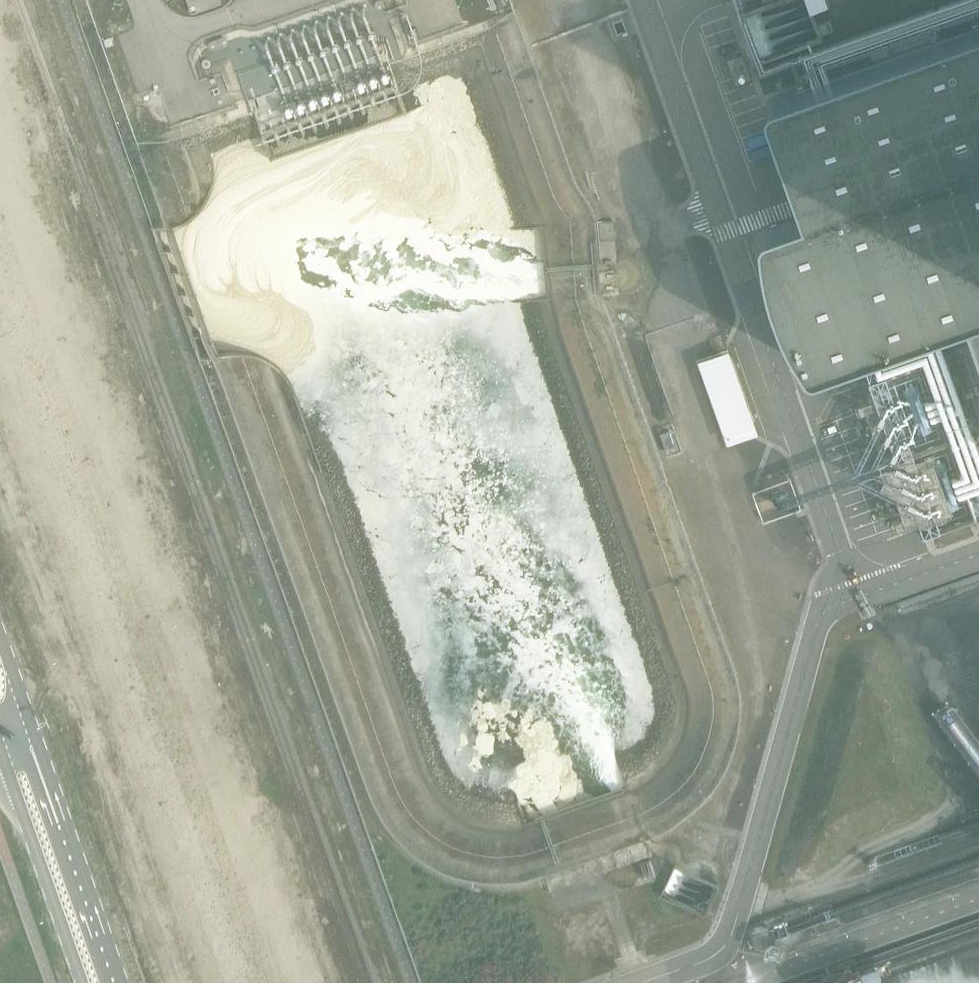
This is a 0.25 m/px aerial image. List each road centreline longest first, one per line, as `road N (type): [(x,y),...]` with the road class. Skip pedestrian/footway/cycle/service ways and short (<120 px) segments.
road 1 (secondary): [(122,982),(30,721)]
road 2 (secondary): [(1,749),(83,982)]

